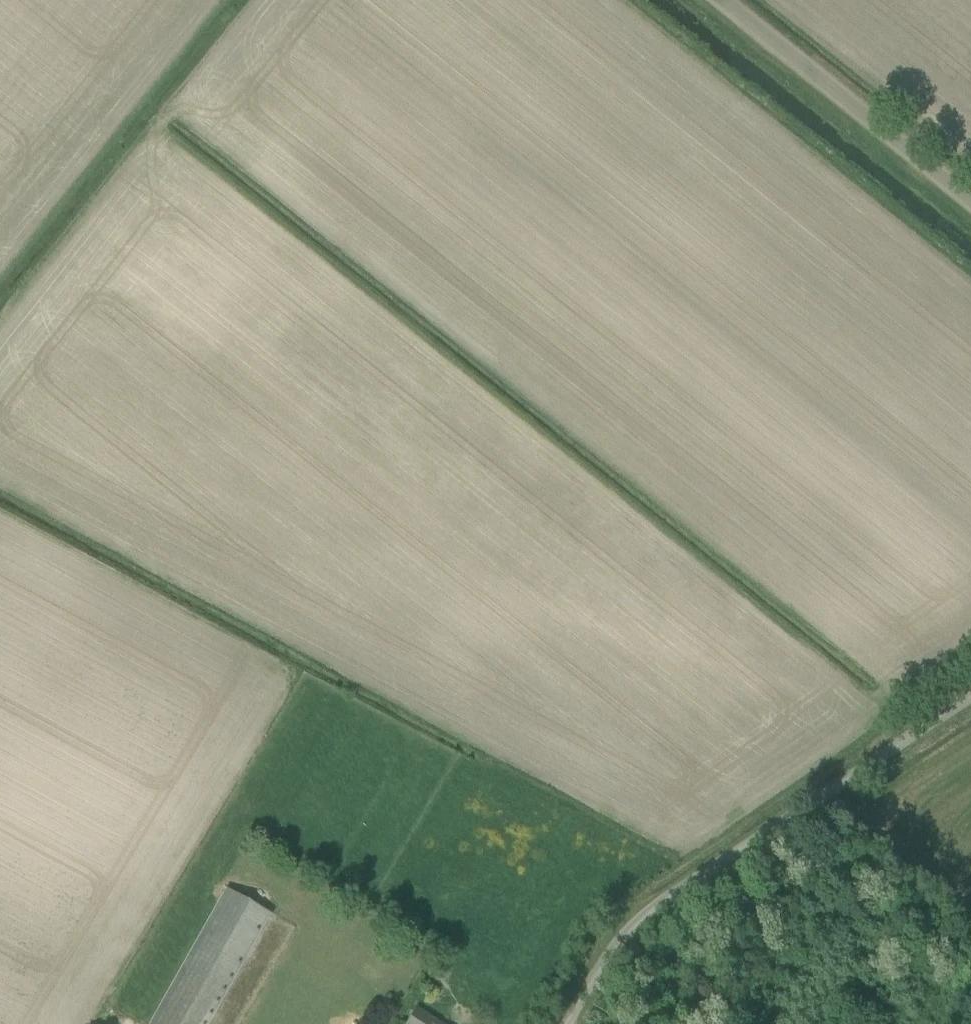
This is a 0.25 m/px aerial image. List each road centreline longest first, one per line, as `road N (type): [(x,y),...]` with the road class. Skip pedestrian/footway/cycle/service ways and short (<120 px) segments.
road 1 (unclassified): [(575,1023),(633,934),(970,705)]
road 2 (unclassified): [(970,214),(699,0)]

